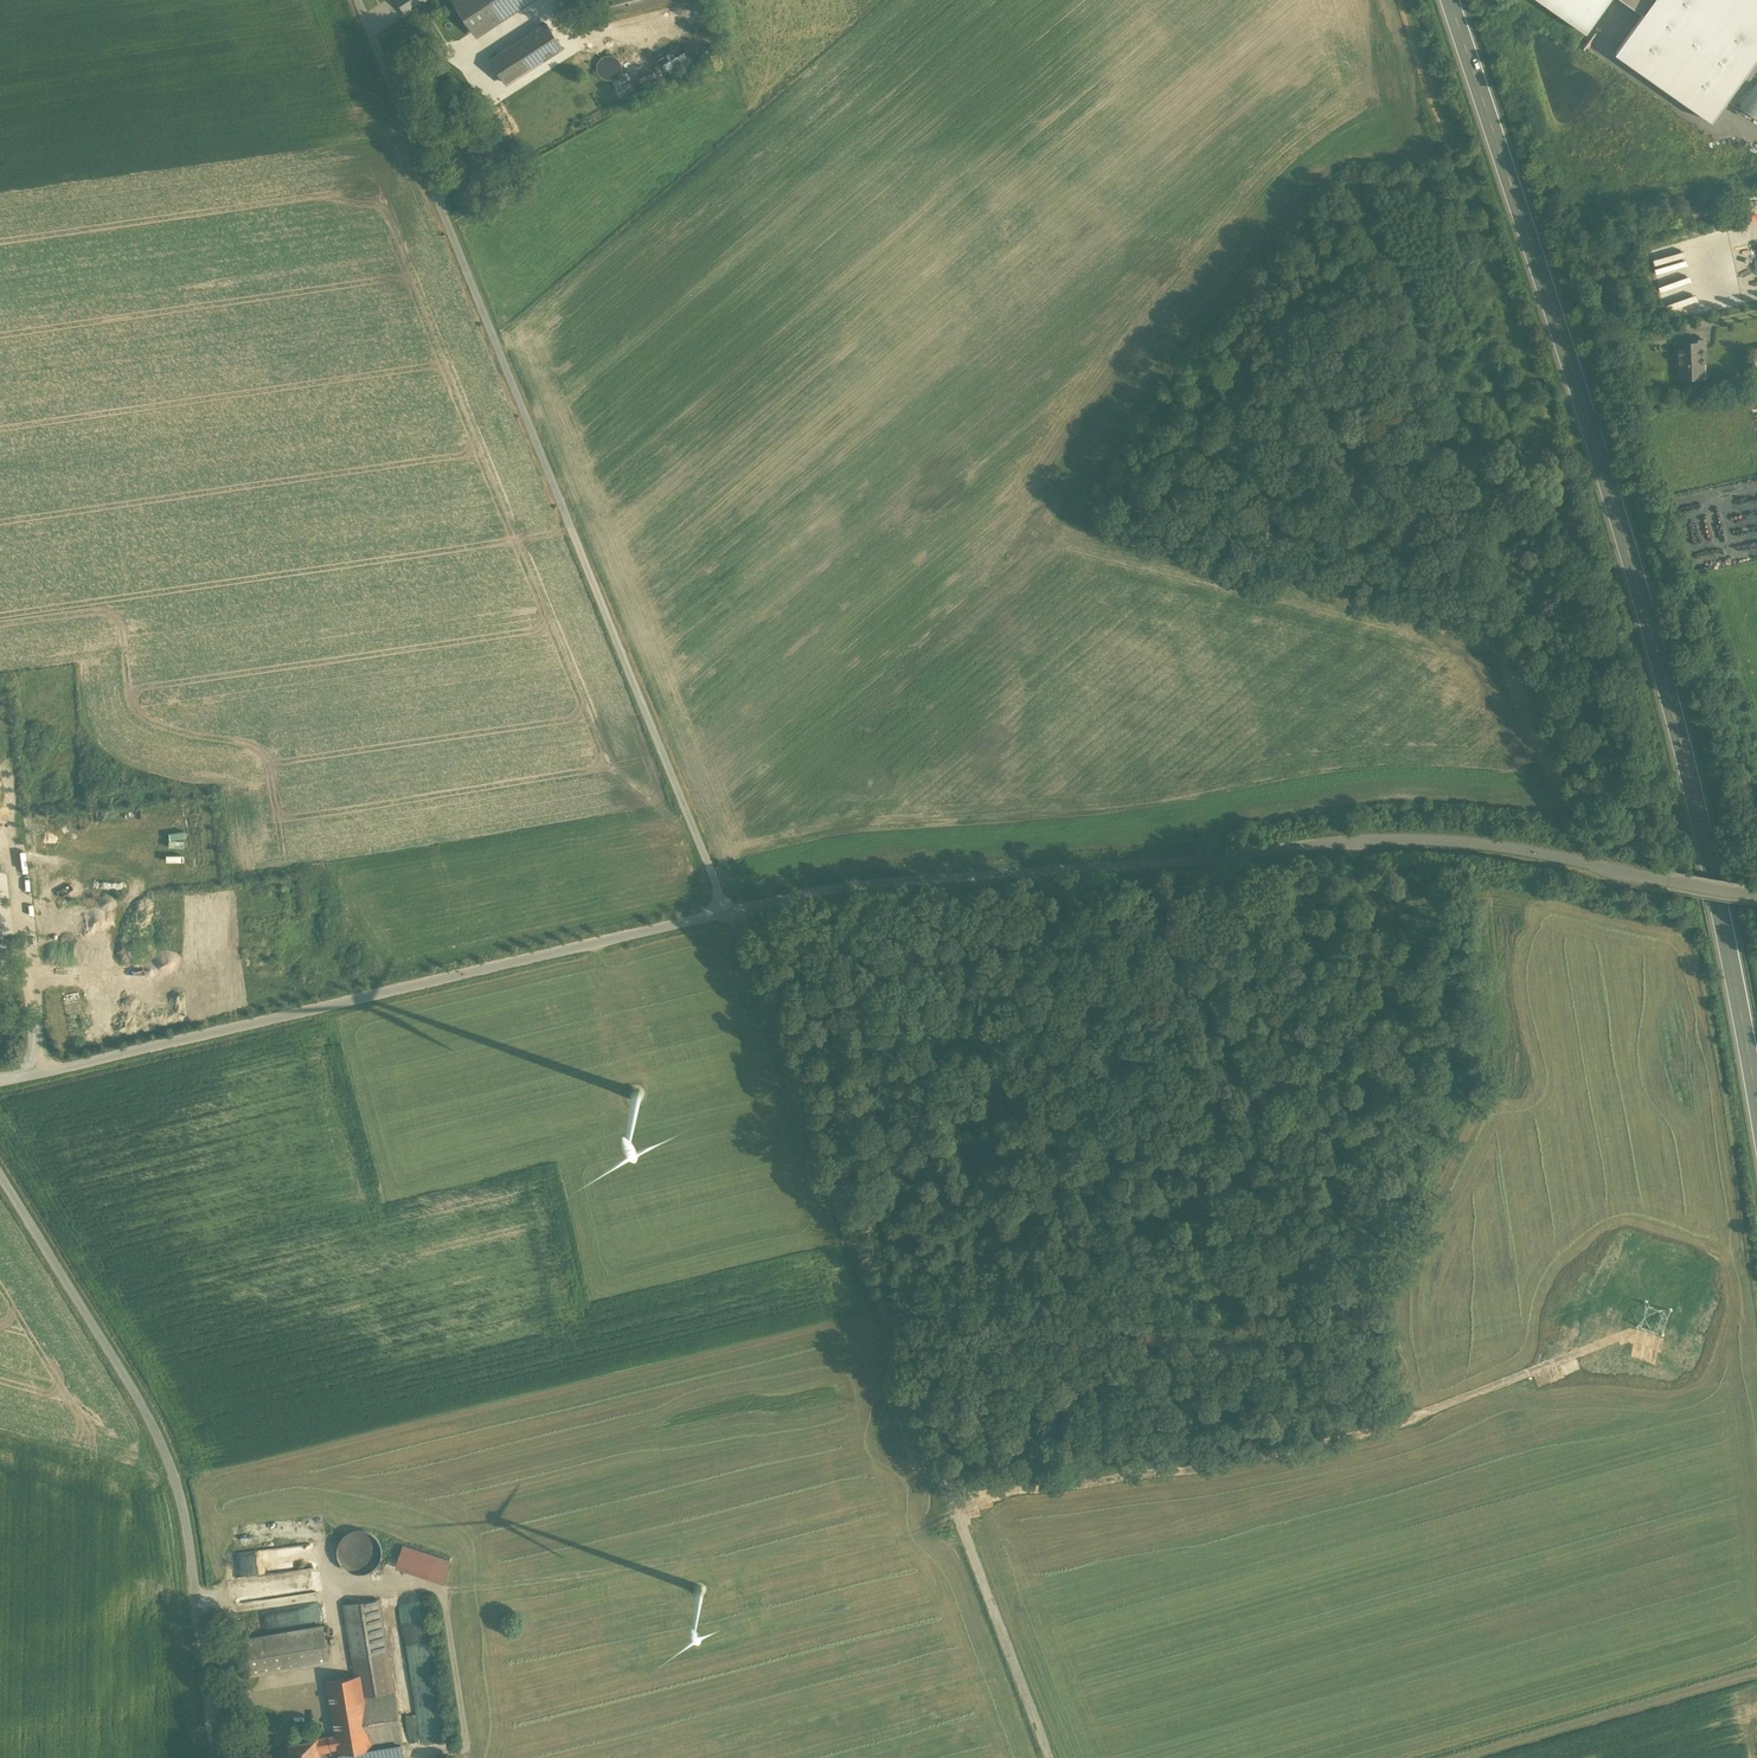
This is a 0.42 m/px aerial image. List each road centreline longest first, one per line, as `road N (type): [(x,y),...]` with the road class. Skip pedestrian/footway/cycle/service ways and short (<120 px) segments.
road 1 (secondary): [(1450,0),(1657,653),(1720,911),(1756,1106)]
road 2 (unclassified): [(723,909),(846,884),(1401,836),(1542,851),(1756,891)]
road 3 (unclassified): [(354,0),(723,909)]
road 4 (track): [(736,906),(1052,1757)]
road 5 (unclassified): [(723,909),(0,1079)]
road 6 (unclassified): [(0,1181),(166,1465),(218,1757)]
road 7 (track): [(1400,0),(1548,449)]
road 8 (track): [(44,1073),(18,855),(0,837)]
road 9 (track): [(1356,838),(1360,887),(1434,883),(1470,897)]

